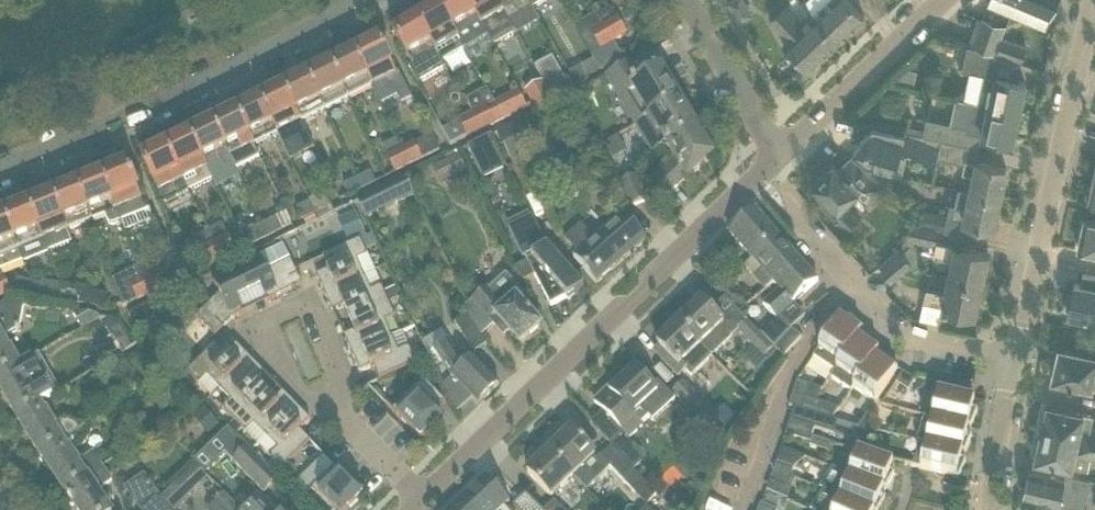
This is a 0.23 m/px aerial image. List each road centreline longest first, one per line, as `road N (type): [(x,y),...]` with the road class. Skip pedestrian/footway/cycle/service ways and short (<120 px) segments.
road 1 (residential): [(426,501),(759,174)]
road 2 (residential): [(0,174),(363,0)]
road 3 (residential): [(1020,352),(1091,0)]
road 4 (residential): [(1020,352),(913,334),(887,319),(759,174)]
road 5 (residential): [(331,402),(342,374),(309,305),(261,327),(259,343),(301,393)]
road 6 (residential): [(779,155),(940,0)]
road 7 (residential): [(779,155),(686,0)]
road 8 (residential): [(990,509),(1020,352)]
road 9 (residential): [(426,501),(331,402)]

